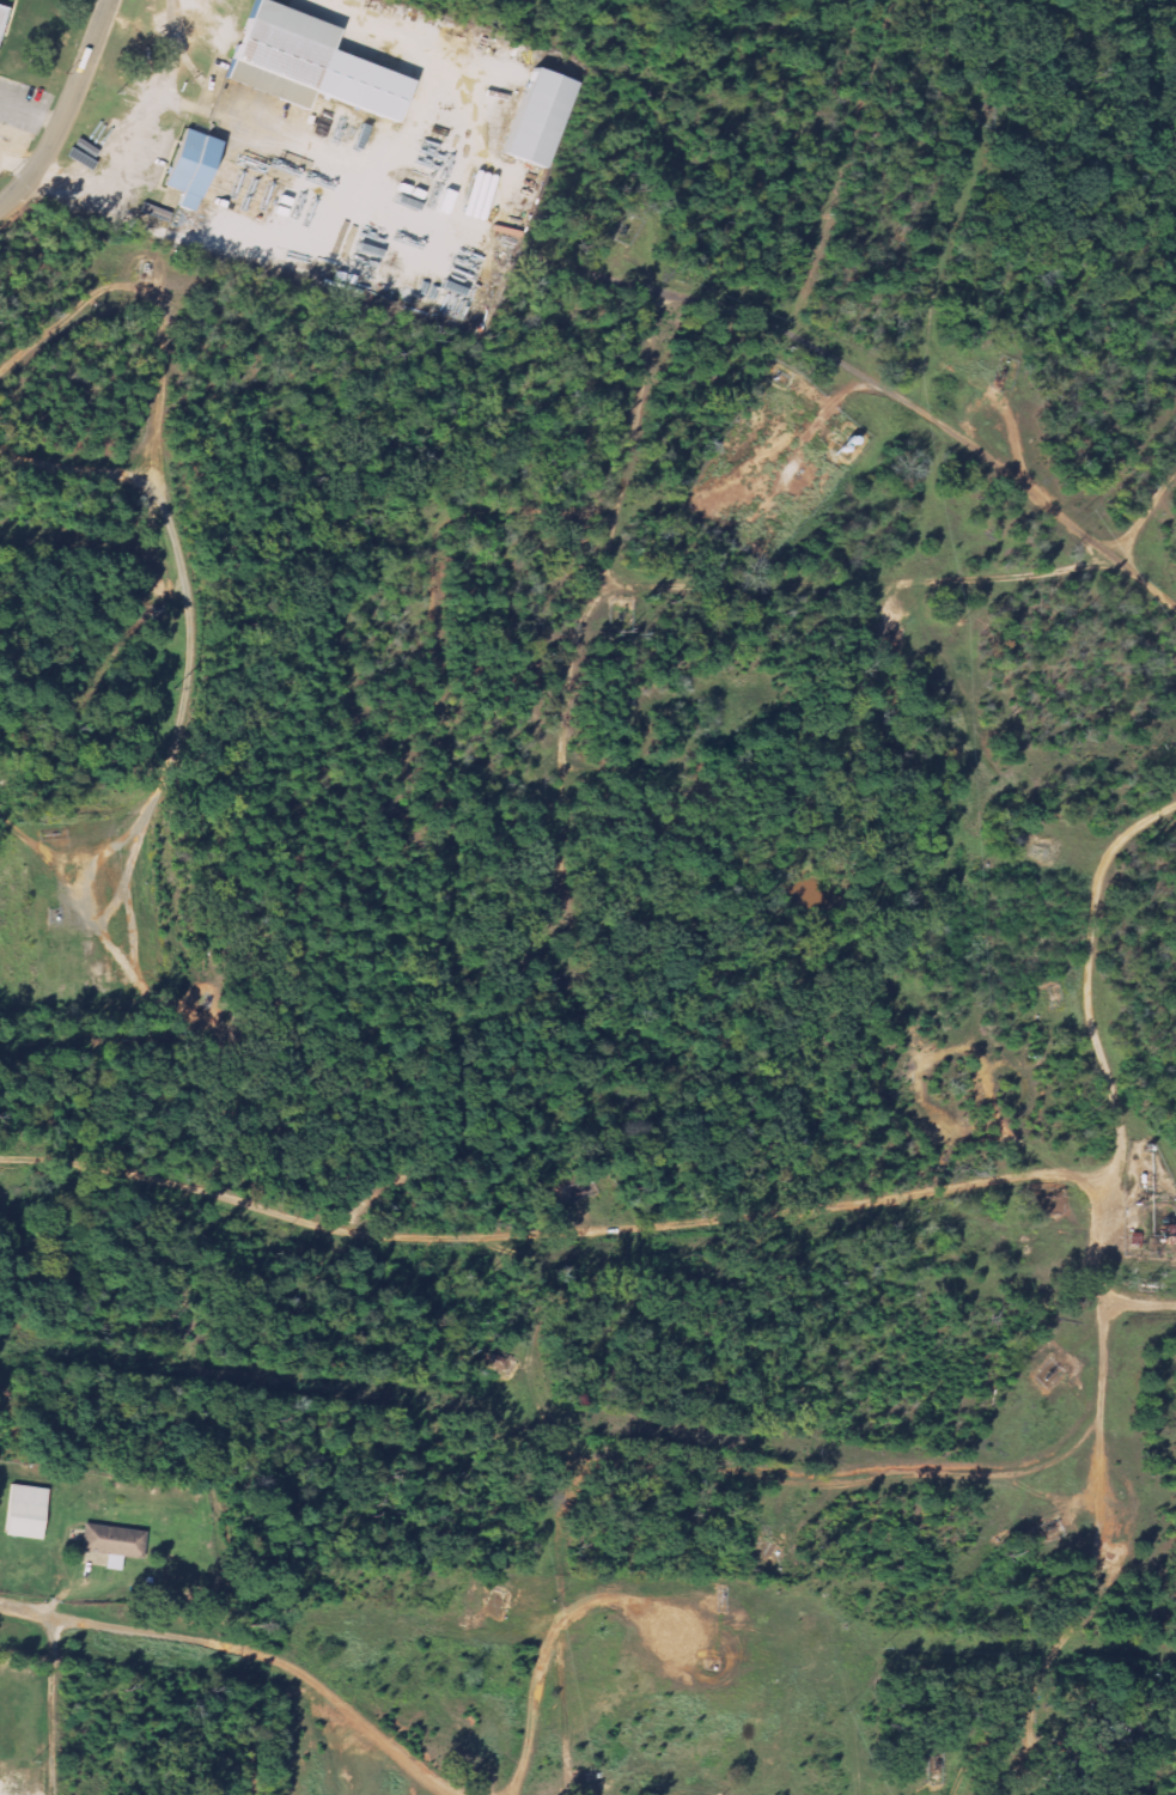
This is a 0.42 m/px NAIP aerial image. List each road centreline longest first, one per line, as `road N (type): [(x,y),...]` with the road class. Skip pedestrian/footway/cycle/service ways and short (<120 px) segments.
road 1 (residential): [(0,208),(51,147),(109,0)]

